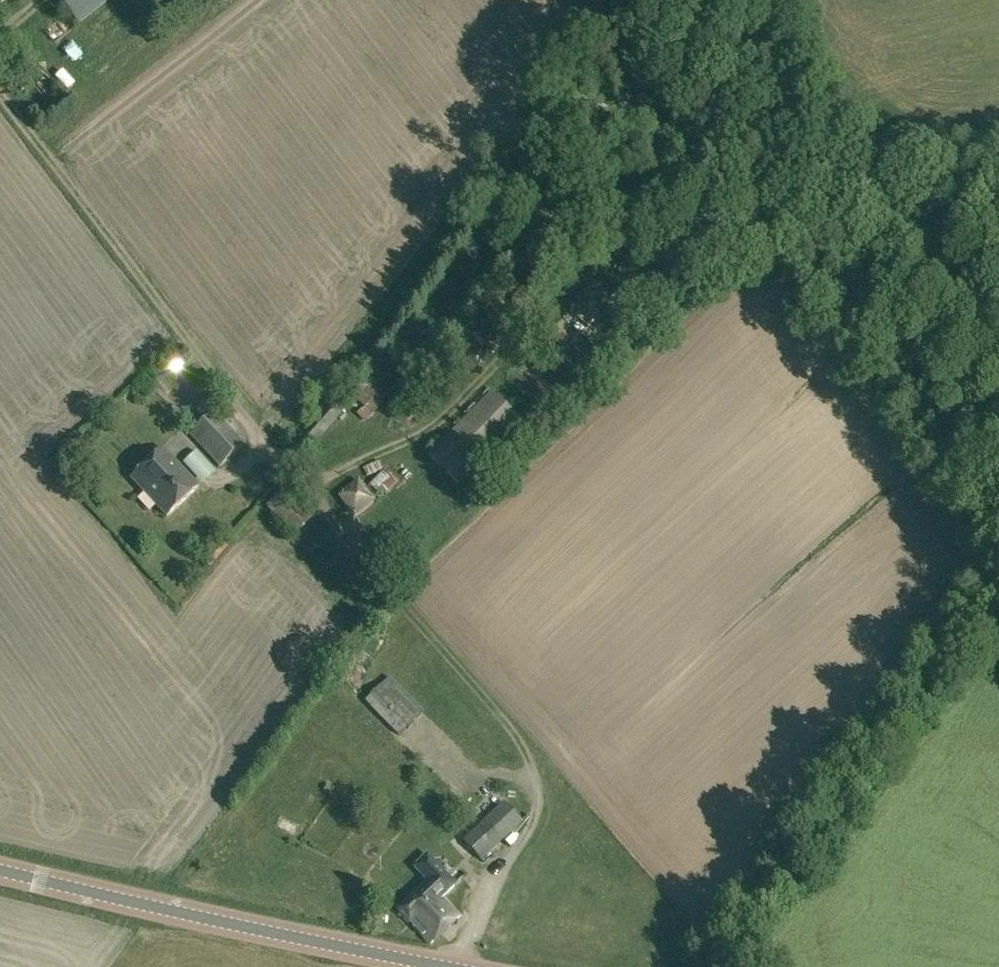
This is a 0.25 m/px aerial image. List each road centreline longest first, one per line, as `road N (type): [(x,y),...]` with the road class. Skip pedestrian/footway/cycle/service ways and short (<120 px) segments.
road 1 (track): [(709,966),(998,602)]
road 2 (primary): [(452,966),(0,870)]

